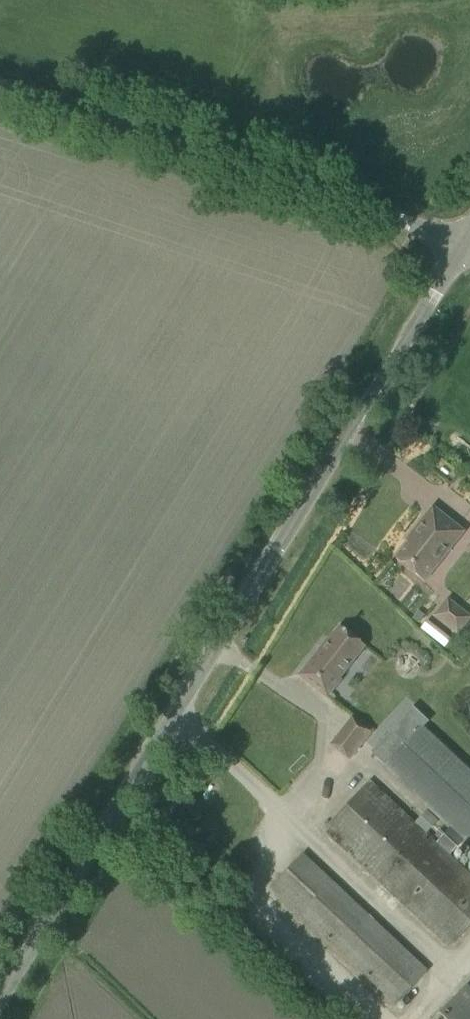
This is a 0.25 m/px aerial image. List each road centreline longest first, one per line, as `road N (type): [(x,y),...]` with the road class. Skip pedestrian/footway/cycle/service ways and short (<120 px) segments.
road 1 (unclassified): [(0,996),(468,241)]
road 2 (unclassified): [(468,241),(0,82)]

